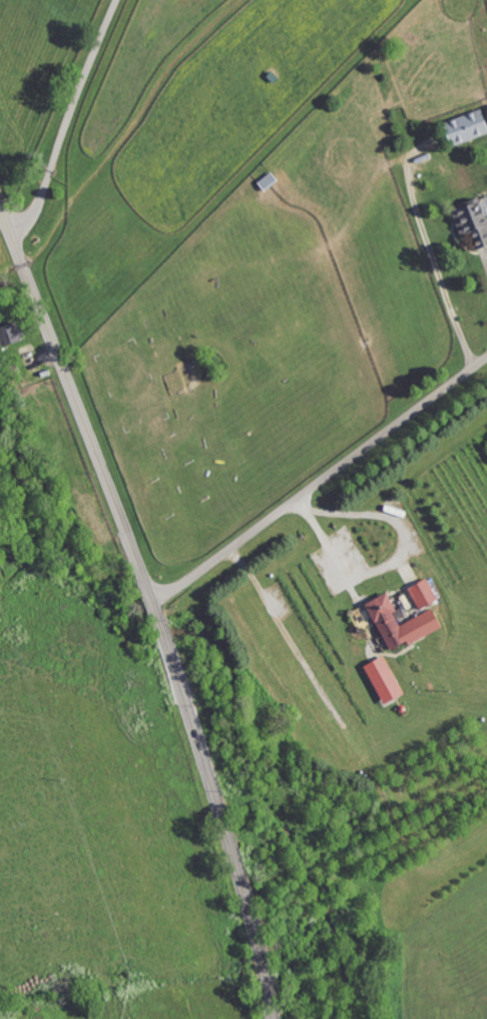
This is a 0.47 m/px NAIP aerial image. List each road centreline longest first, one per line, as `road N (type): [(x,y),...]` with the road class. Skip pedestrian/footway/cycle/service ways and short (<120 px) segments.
road 1 (secondary): [(271,1018),(252,923),(166,642),(0,204)]
road 2 (residential): [(154,608),(486,358)]

